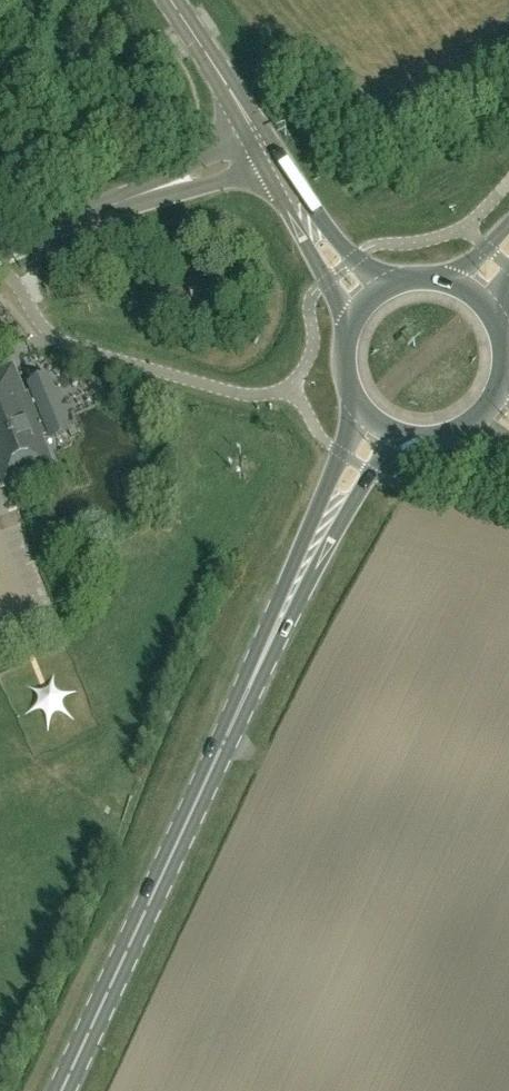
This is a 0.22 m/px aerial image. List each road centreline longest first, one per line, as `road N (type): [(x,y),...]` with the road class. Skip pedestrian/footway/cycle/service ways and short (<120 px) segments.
road 1 (secondary): [(62,1090),(313,546),(380,428)]
road 2 (tertiary): [(0,251),(267,149)]
road 3 (tertiary): [(365,307),(267,149)]
road 4 (tertiary): [(267,149),(168,0)]
road 5 (secondary): [(365,307),(345,351),(347,382),(380,428)]
road 6 (secondary): [(488,412),(505,372),(504,344),(475,297)]
road 7 (secondary): [(475,297),(432,280),(401,284),(365,307)]

